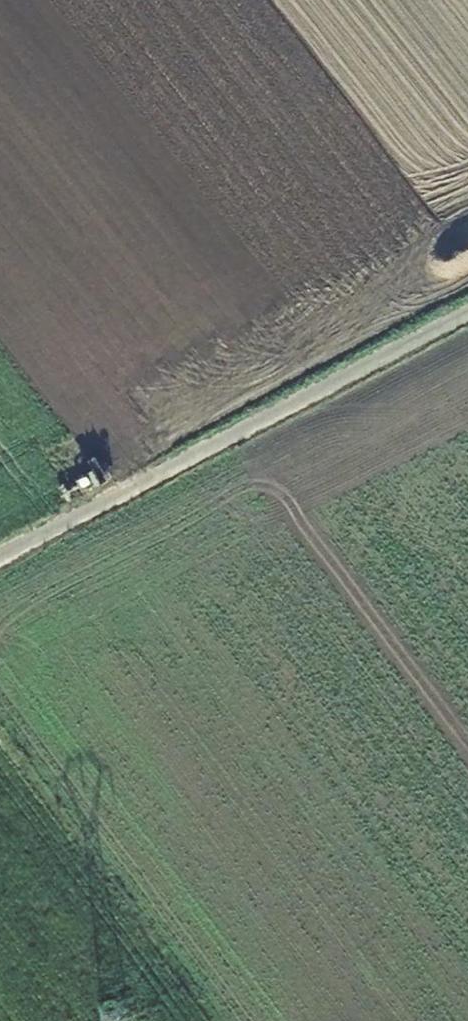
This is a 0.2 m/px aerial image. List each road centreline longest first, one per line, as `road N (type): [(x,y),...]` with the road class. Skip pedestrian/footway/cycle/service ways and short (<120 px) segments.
road 1 (track): [(467,314),(0,558)]

